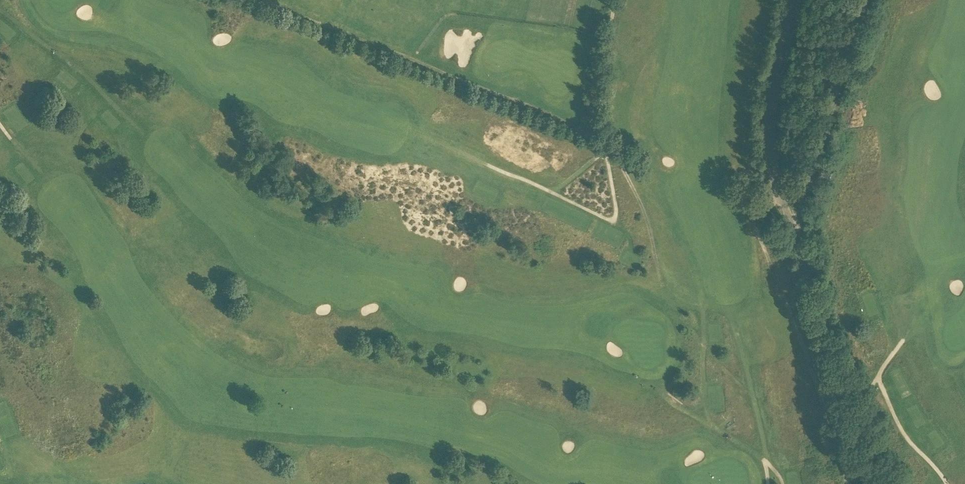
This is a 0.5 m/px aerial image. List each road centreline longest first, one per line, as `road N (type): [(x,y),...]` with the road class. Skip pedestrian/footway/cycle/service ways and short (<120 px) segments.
road 1 (track): [(258,0),(553,117),(638,159),(662,285),(700,318),(707,416),(763,463),(768,483)]
road 2 (track): [(848,483),(743,170),(747,83),(769,0)]
road 3 (track): [(409,131),(545,189),(561,186),(604,151),(603,74),(616,0)]
road 4 (unclassified): [(878,483),(794,232)]
road 5 (unclassified): [(794,232),(864,0)]
road 6 (unclassified): [(794,232),(769,137),(793,0)]
road 7 (track): [(782,483),(765,456),(737,329)]
road 8 (track): [(875,384),(947,483)]

